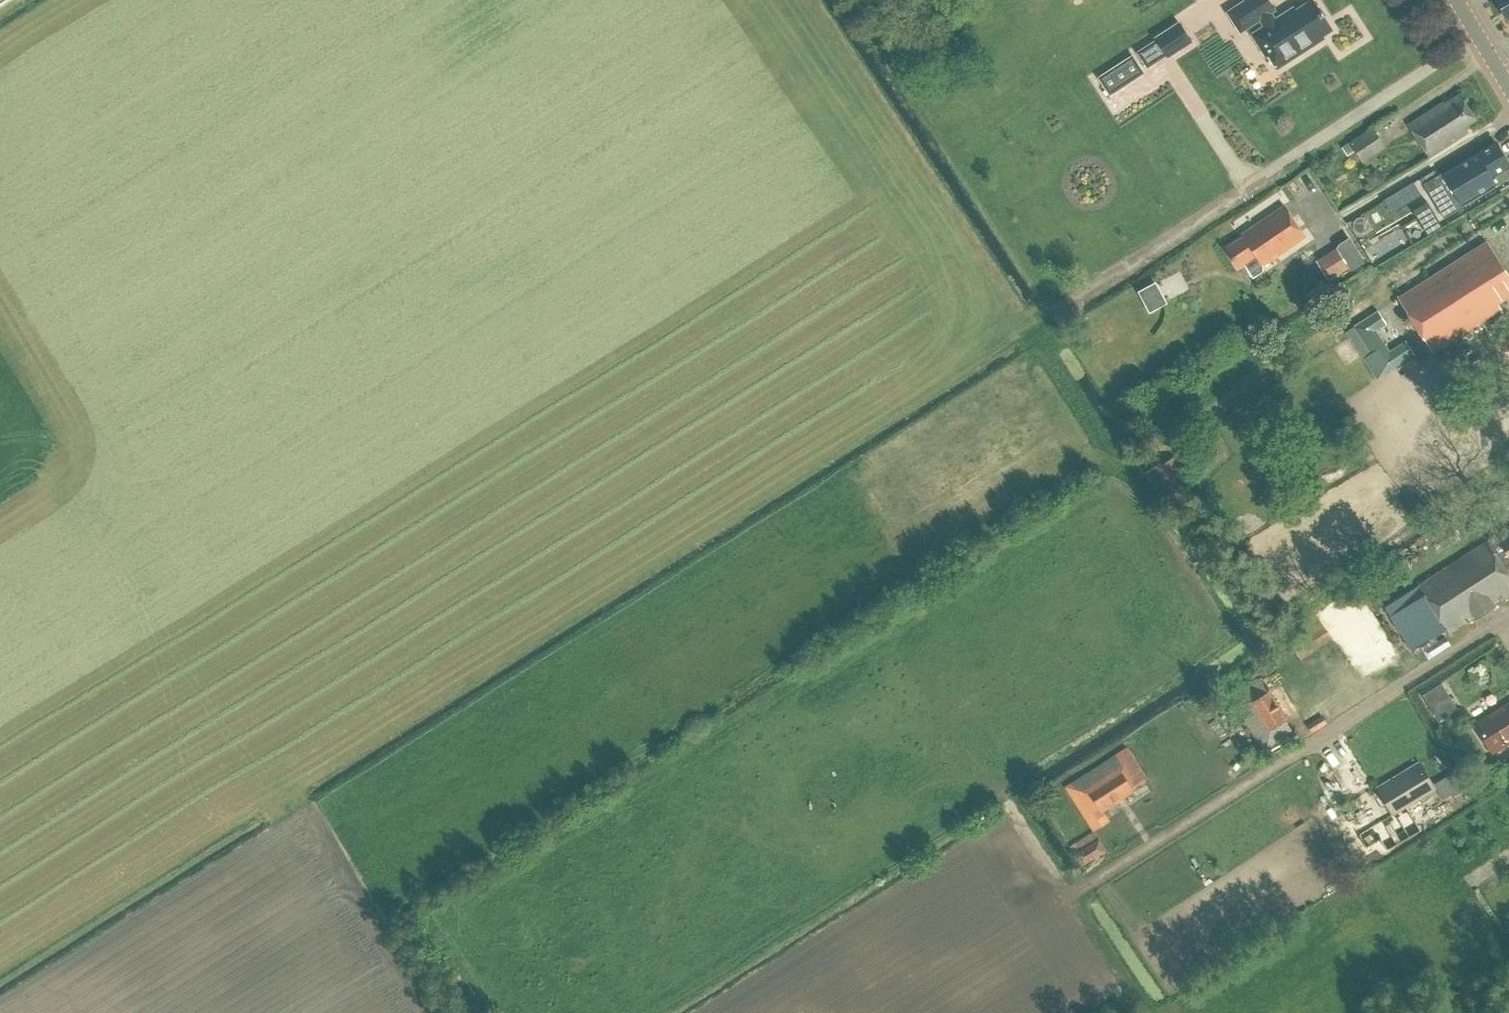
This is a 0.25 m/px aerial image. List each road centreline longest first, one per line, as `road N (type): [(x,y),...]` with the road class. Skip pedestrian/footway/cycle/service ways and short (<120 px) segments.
road 1 (residential): [(1508,619),(1095,879)]
road 2 (track): [(1118,1012),(1123,978),(1071,895),(1095,879)]

